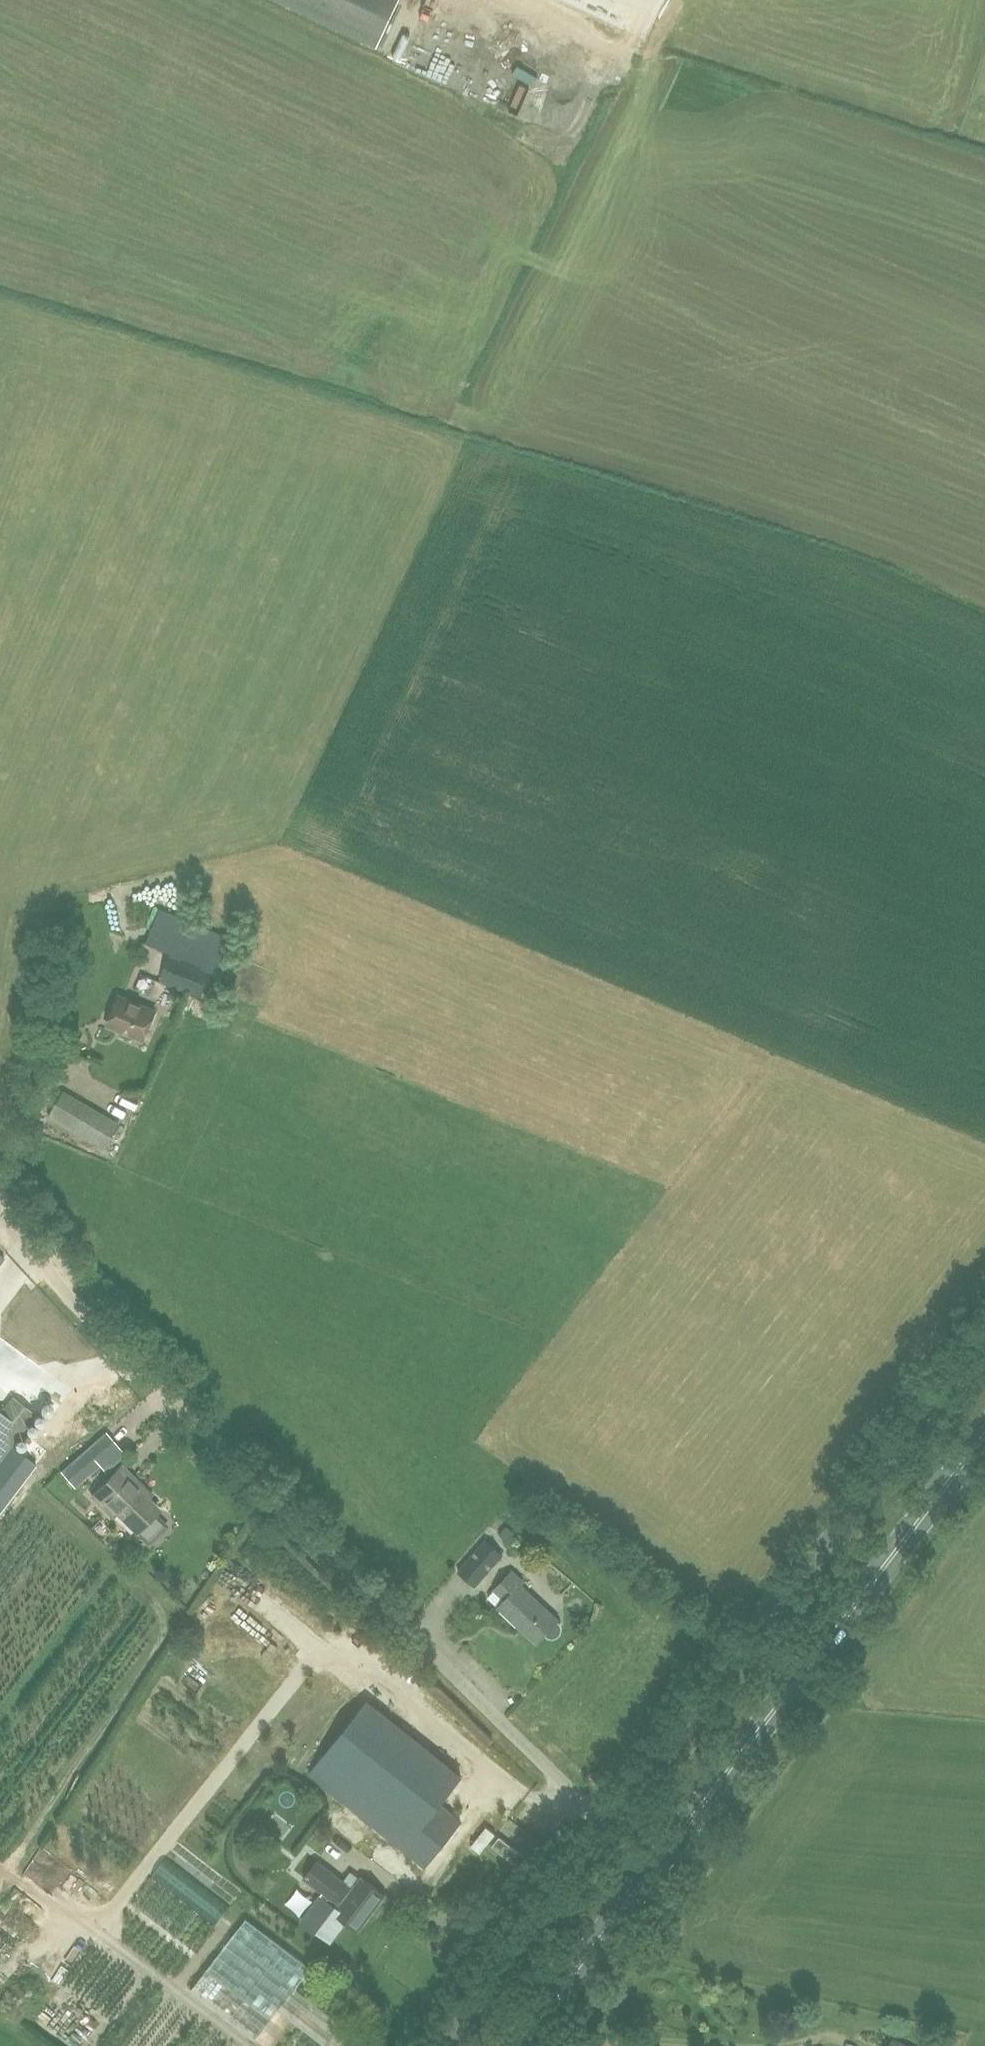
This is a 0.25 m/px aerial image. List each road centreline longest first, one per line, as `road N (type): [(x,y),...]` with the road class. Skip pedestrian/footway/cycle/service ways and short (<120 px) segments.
road 1 (unclassified): [(443,2045),(984,1340)]
road 2 (primary): [(518,2045),(984,1435)]

